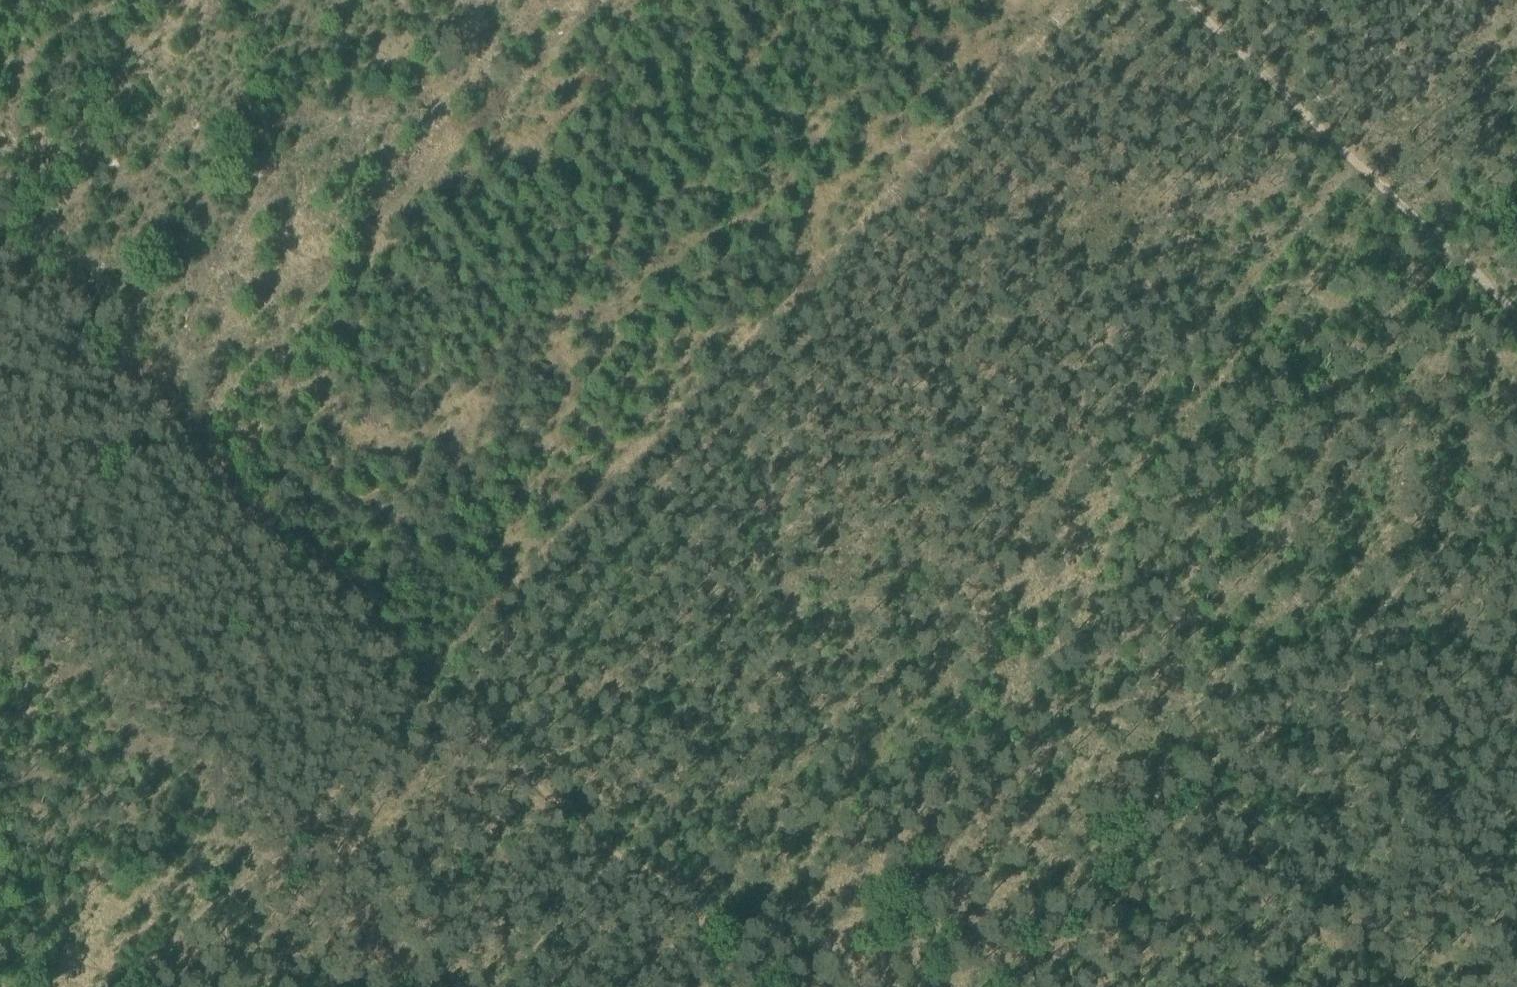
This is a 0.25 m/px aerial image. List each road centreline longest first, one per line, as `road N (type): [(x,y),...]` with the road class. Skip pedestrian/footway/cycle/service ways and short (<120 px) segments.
road 1 (track): [(594,0),(188,423),(207,469),(421,695)]
road 2 (track): [(1516,488),(1444,554),(1031,986)]
road 3 (track): [(1516,336),(1160,0)]
road 4 (track): [(421,695),(145,986)]

